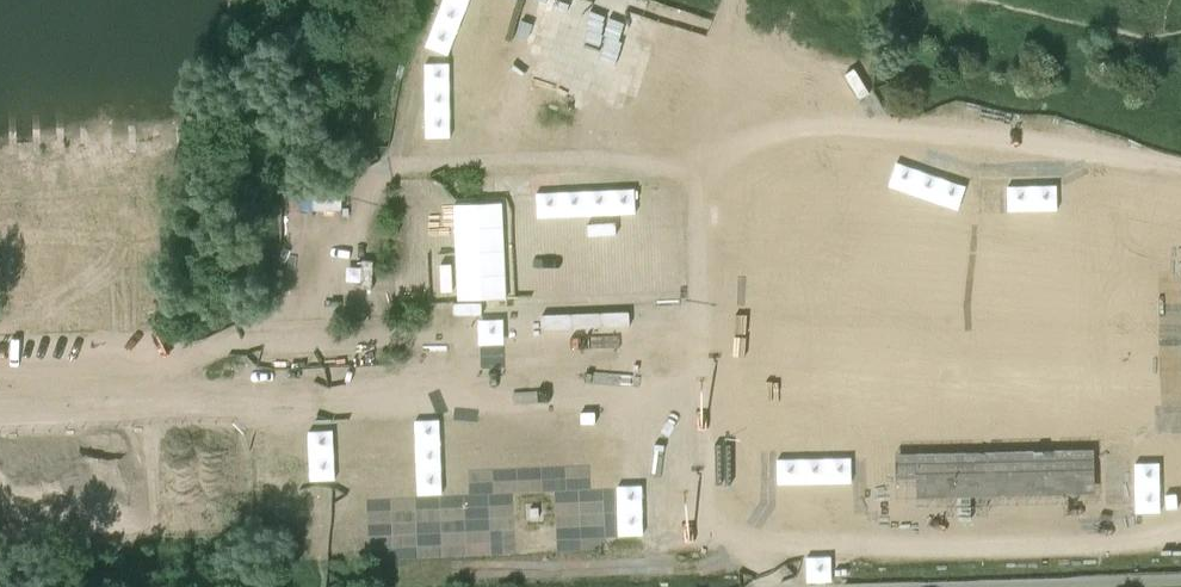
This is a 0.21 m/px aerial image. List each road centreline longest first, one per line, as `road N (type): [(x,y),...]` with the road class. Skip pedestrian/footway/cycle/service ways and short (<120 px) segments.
road 1 (track): [(0,397),(137,388),(254,334),(335,273),(386,165),(505,159),(701,168),(797,127),(1086,153),(1180,176)]
road 2 (track): [(1180,536),(723,544),(691,498),(695,386)]
road 3 (track): [(137,388),(257,401),(695,386)]
road 4 (track): [(695,386),(701,168)]

